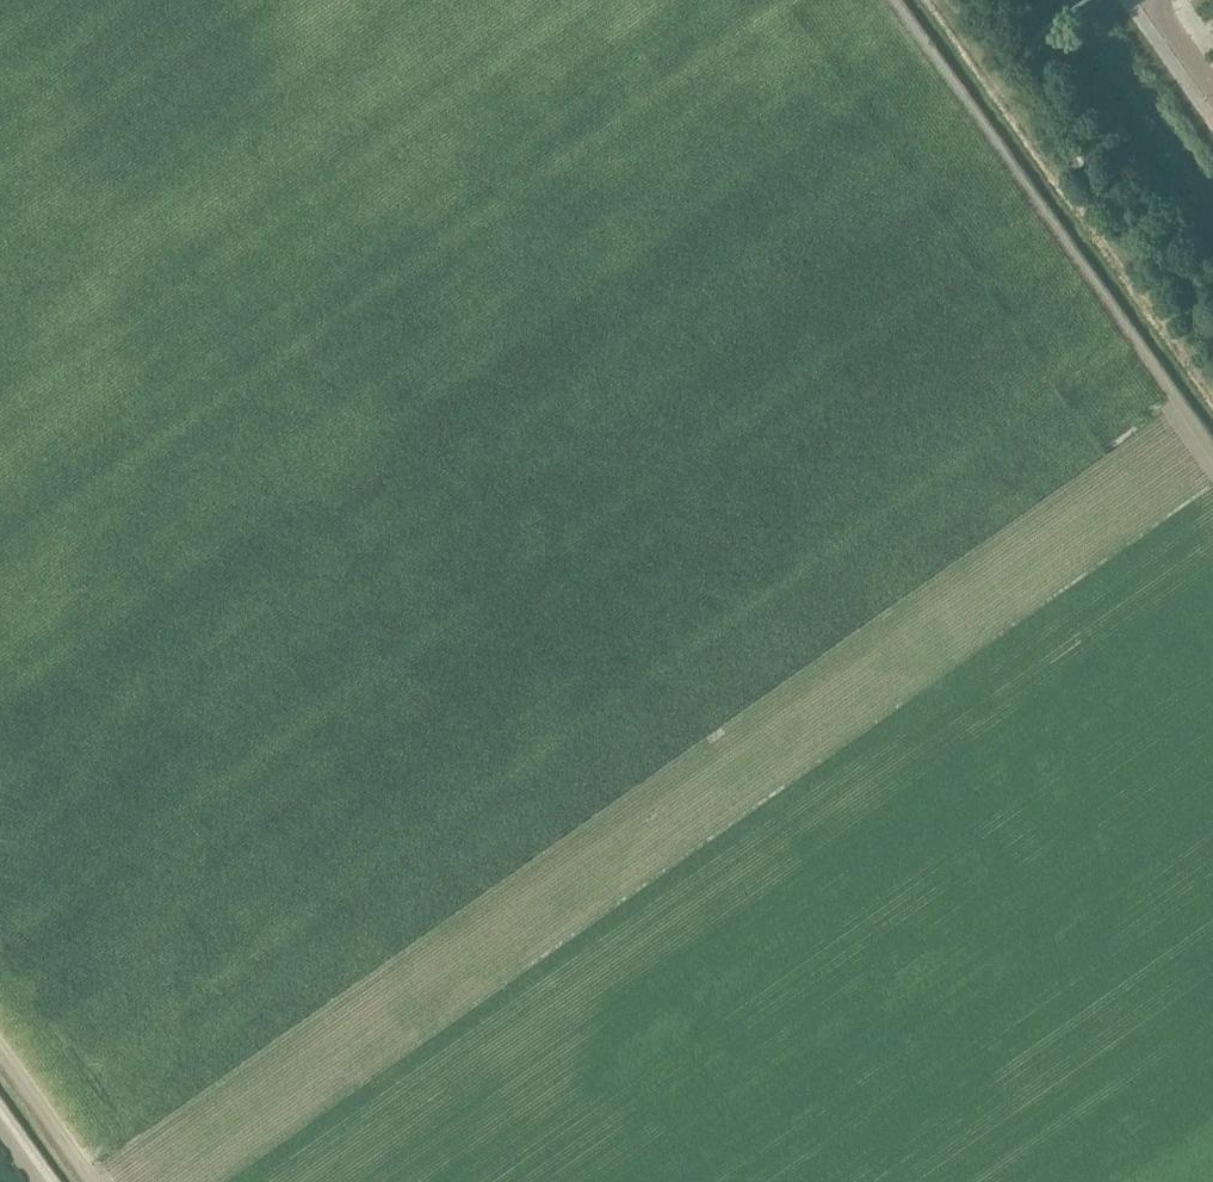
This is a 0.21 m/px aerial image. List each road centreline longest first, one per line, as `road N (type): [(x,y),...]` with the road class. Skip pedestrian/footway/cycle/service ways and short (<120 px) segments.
road 1 (track): [(937,0),(1212,394)]

